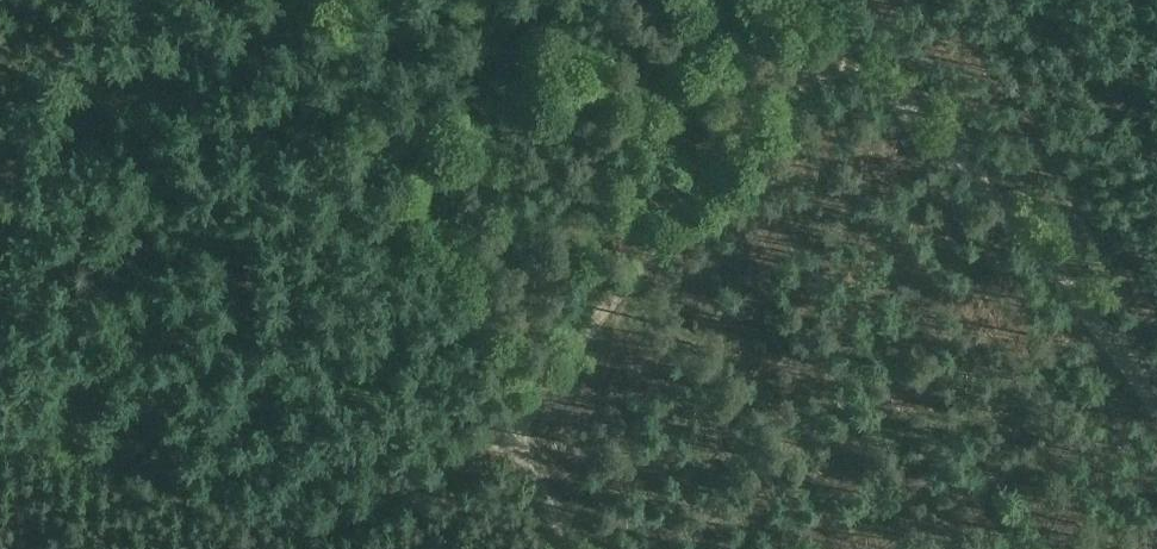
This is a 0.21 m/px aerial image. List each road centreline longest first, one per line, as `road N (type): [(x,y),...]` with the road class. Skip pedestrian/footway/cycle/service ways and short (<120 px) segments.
road 1 (track): [(0,430),(265,497),(411,484),(509,426),(822,52)]
road 2 (track): [(1156,413),(1026,237),(921,125),(806,36),(807,22),(825,0)]
road 3 (track): [(570,548),(509,426)]

